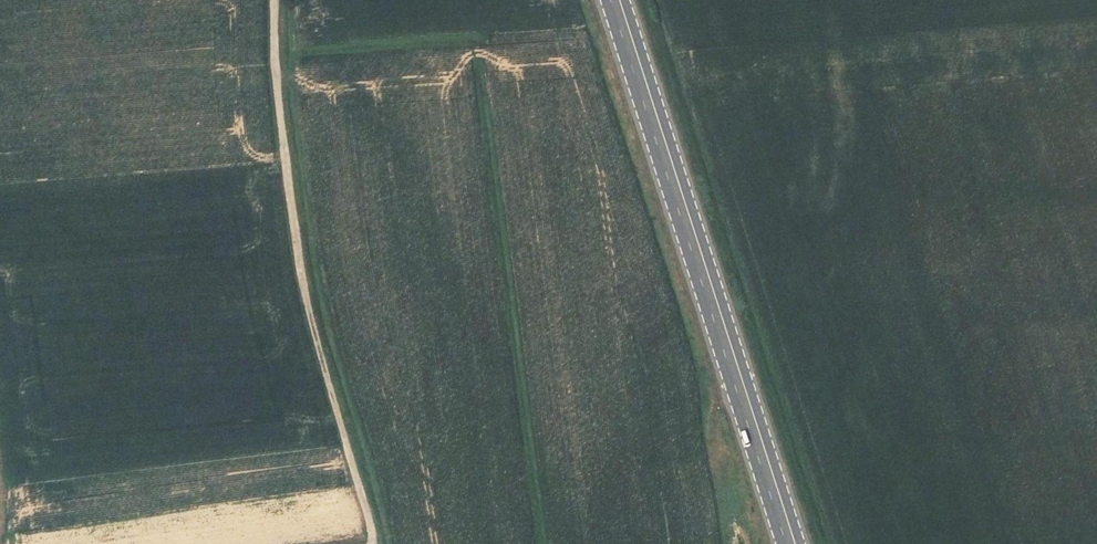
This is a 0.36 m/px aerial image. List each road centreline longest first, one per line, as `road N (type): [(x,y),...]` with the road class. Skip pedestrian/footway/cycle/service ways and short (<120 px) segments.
road 1 (primary): [(795,543),(620,0)]
road 2 (track): [(274,0),(298,249),(372,543)]

